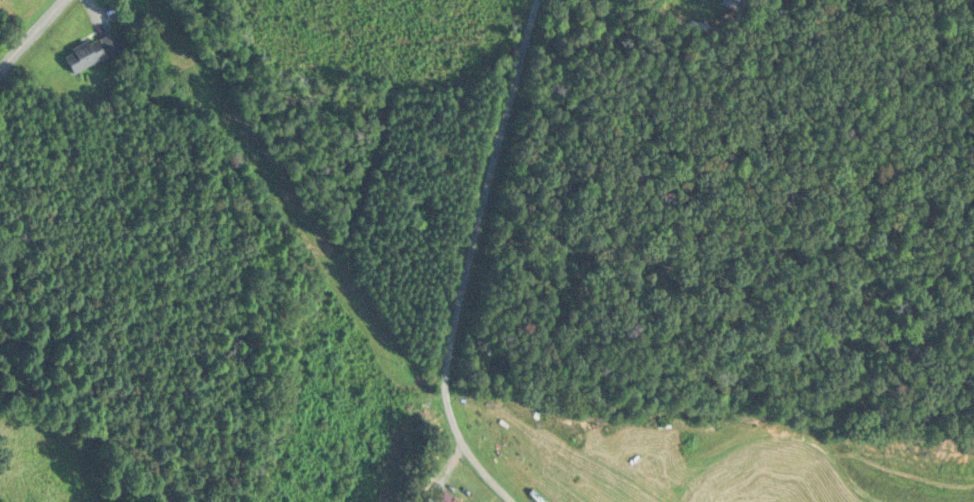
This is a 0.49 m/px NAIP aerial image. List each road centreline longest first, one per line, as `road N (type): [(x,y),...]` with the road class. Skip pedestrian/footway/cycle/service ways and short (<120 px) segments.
road 1 (residential): [(509,501),(445,416),(445,362),(533,0)]

